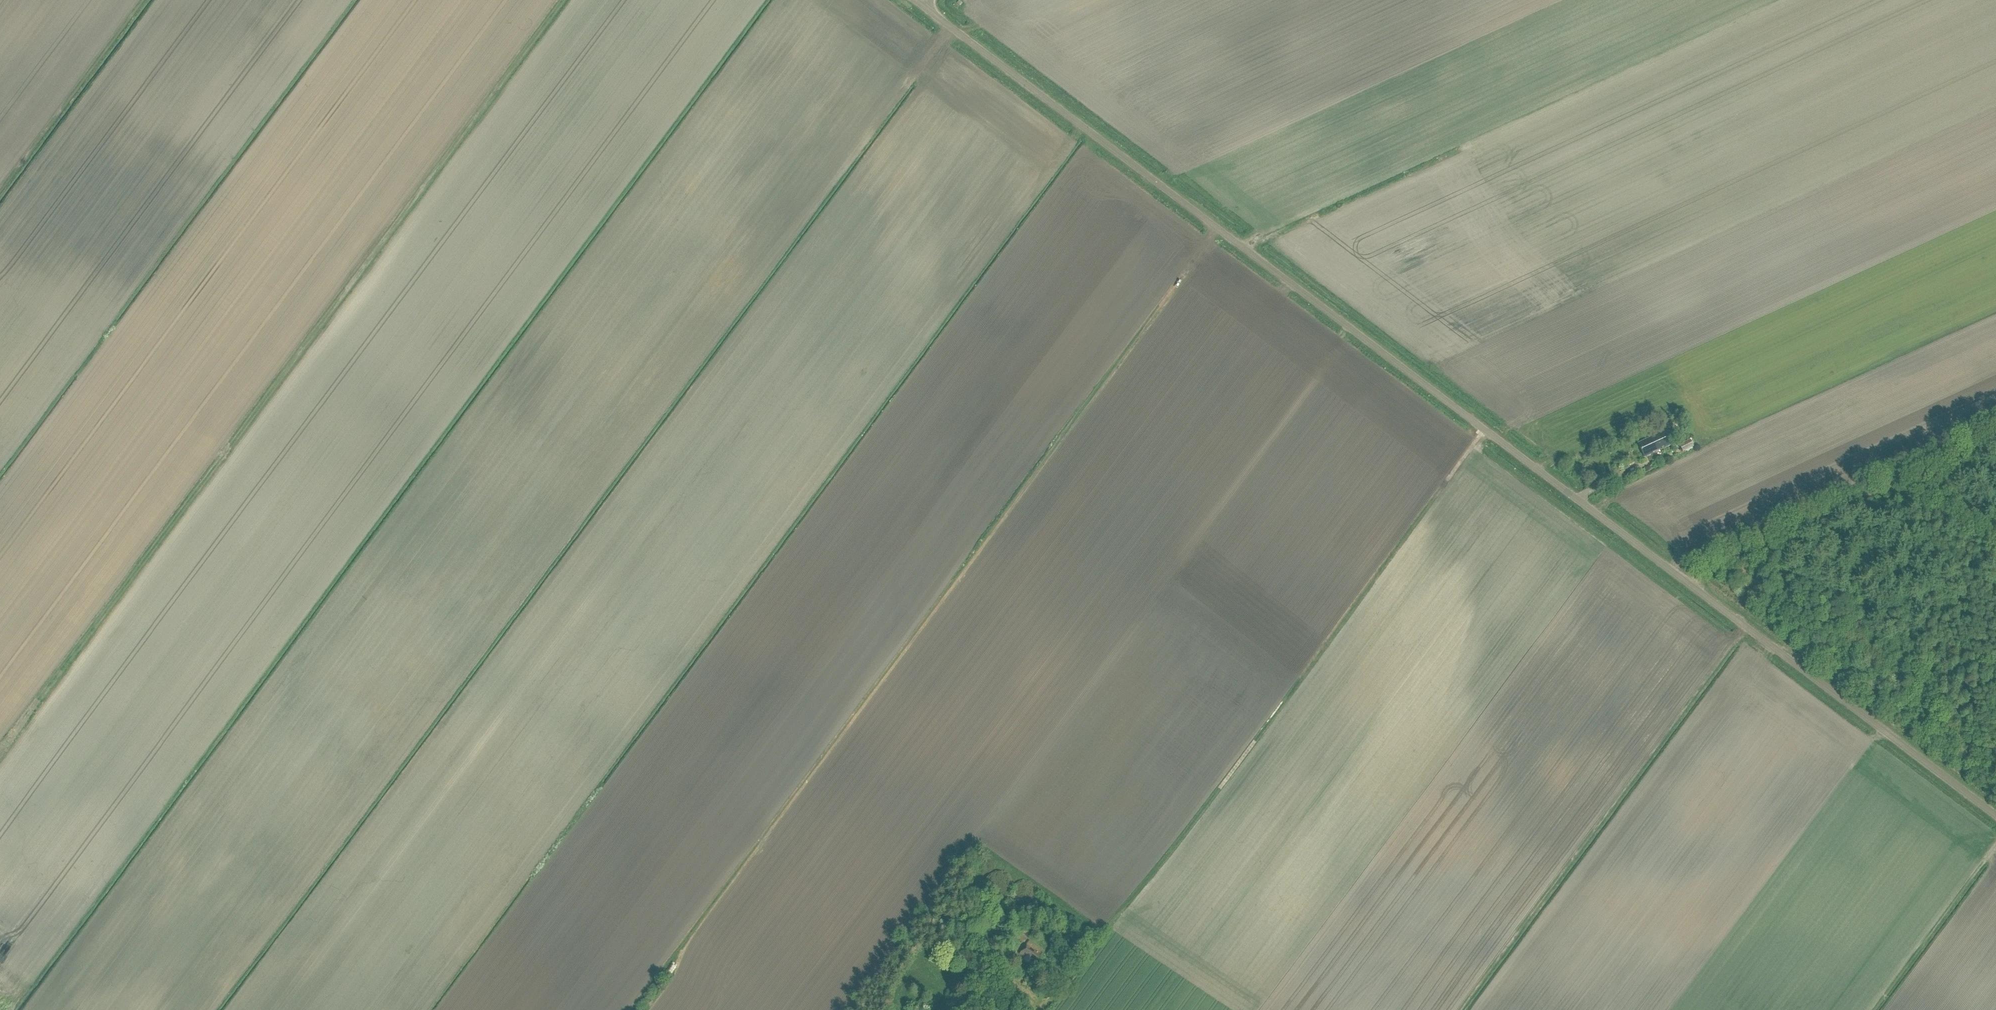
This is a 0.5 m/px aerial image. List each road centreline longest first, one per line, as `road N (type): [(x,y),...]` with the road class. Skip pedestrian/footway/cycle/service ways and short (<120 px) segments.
road 1 (unclassified): [(1995,815),(920,3)]
road 2 (track): [(1489,433),(1050,1009)]
road 3 (track): [(1686,581),(1995,440)]
road 4 (track): [(141,0),(0,187)]

